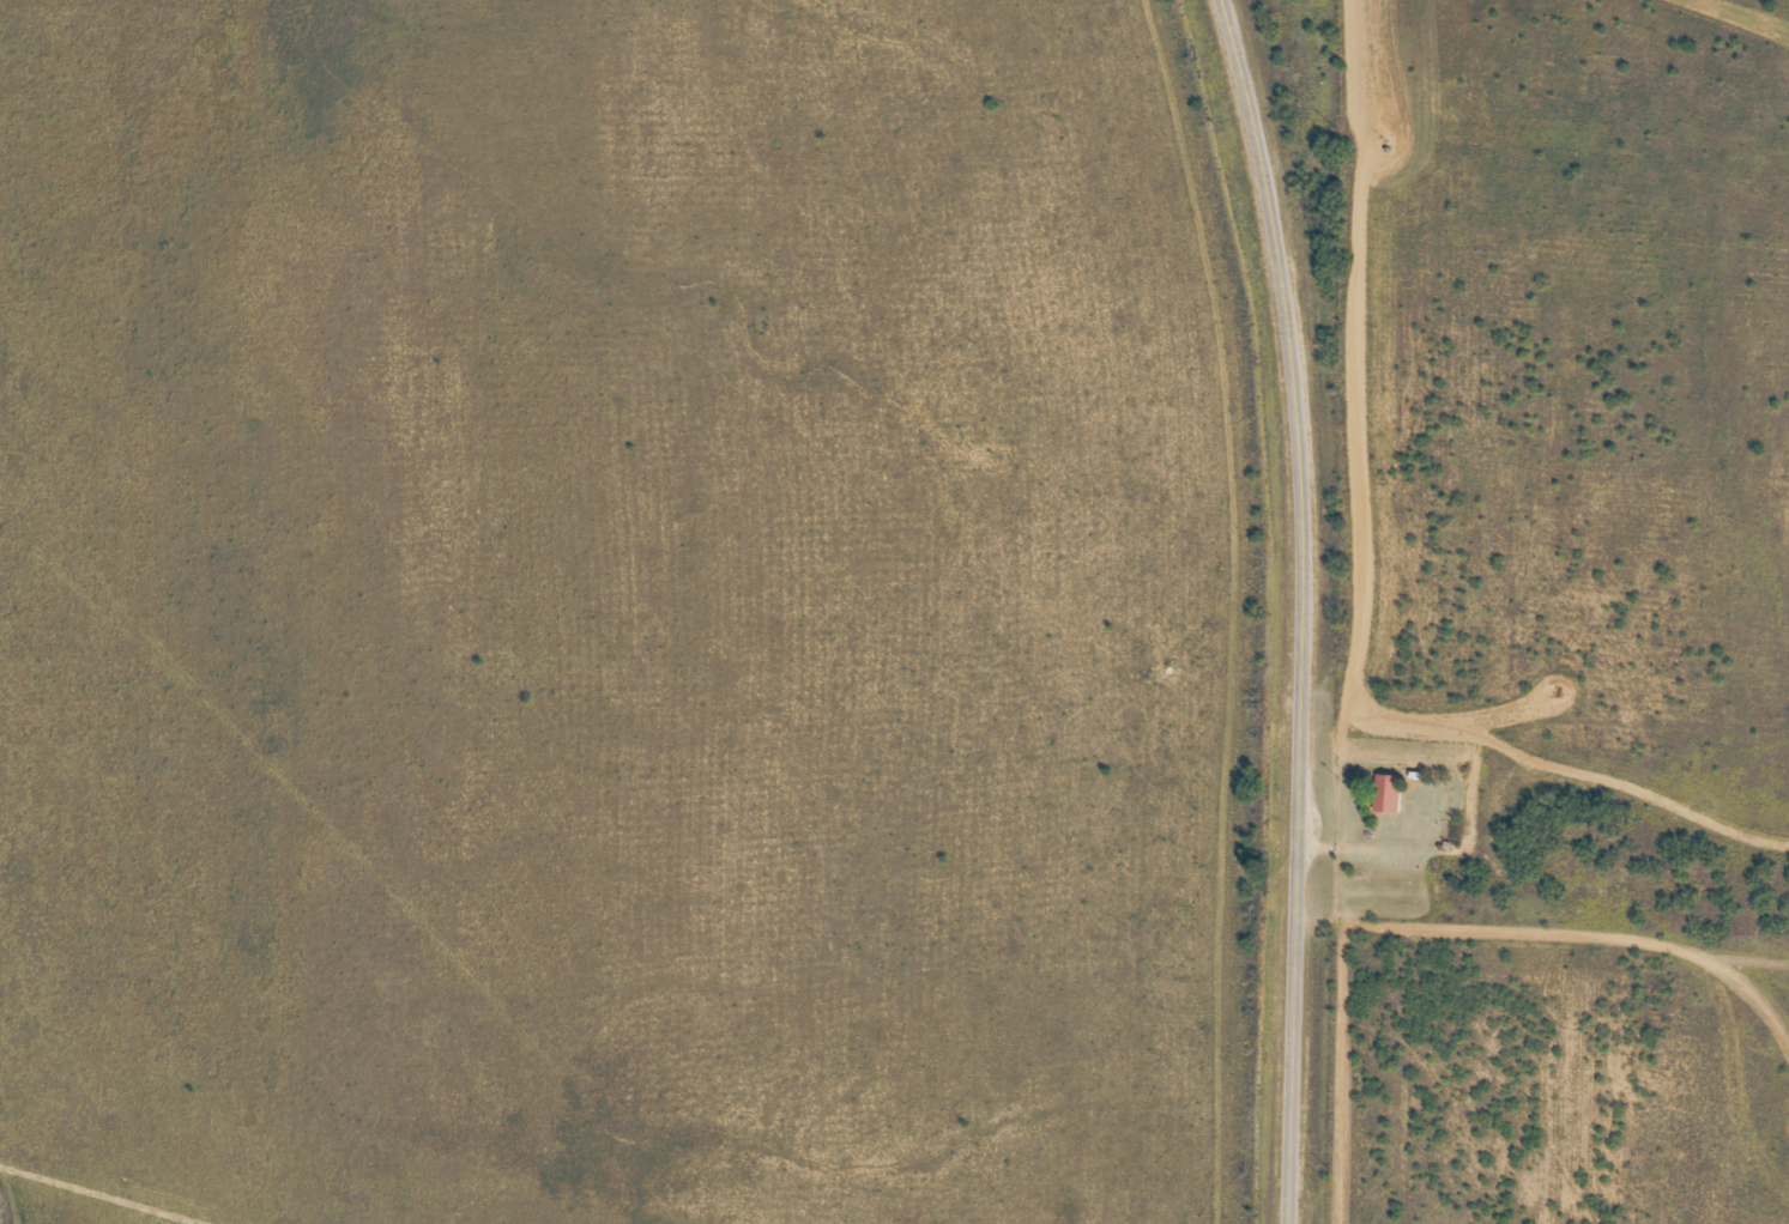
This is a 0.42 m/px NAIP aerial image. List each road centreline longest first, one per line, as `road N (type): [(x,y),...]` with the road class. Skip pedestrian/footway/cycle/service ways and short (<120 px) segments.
road 1 (tertiary): [(1291,1223),(1306,545),(1300,418),(1273,204),(1221,0)]

